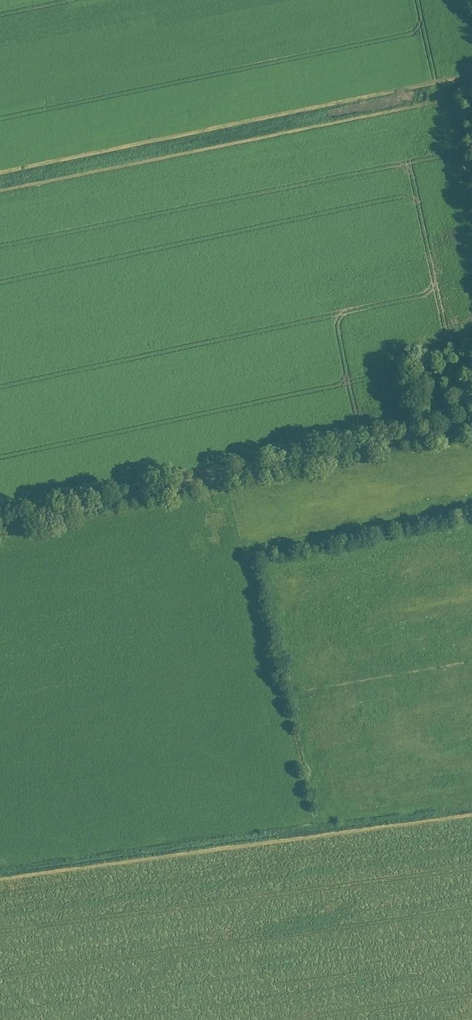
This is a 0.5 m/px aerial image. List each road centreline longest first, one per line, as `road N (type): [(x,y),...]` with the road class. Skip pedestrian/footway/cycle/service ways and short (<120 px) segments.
road 1 (unclassified): [(0,526),(471,423)]

